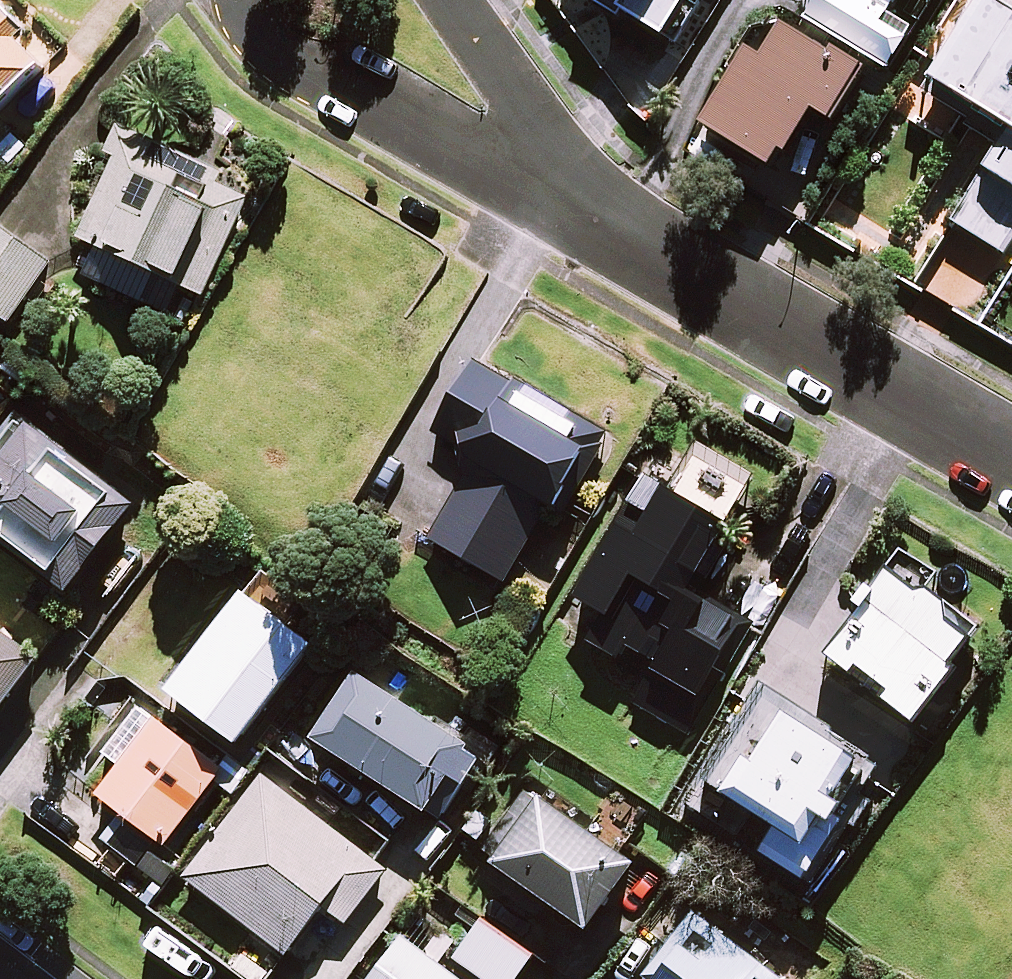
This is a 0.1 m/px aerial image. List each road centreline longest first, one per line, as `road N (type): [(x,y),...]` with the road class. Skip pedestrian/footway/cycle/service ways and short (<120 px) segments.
road 1 (residential): [(1011,459),(795,340),(566,195)]
road 2 (residential): [(566,195),(476,165),(267,45),(254,0)]
road 3 (residential): [(453,0),(566,195)]

